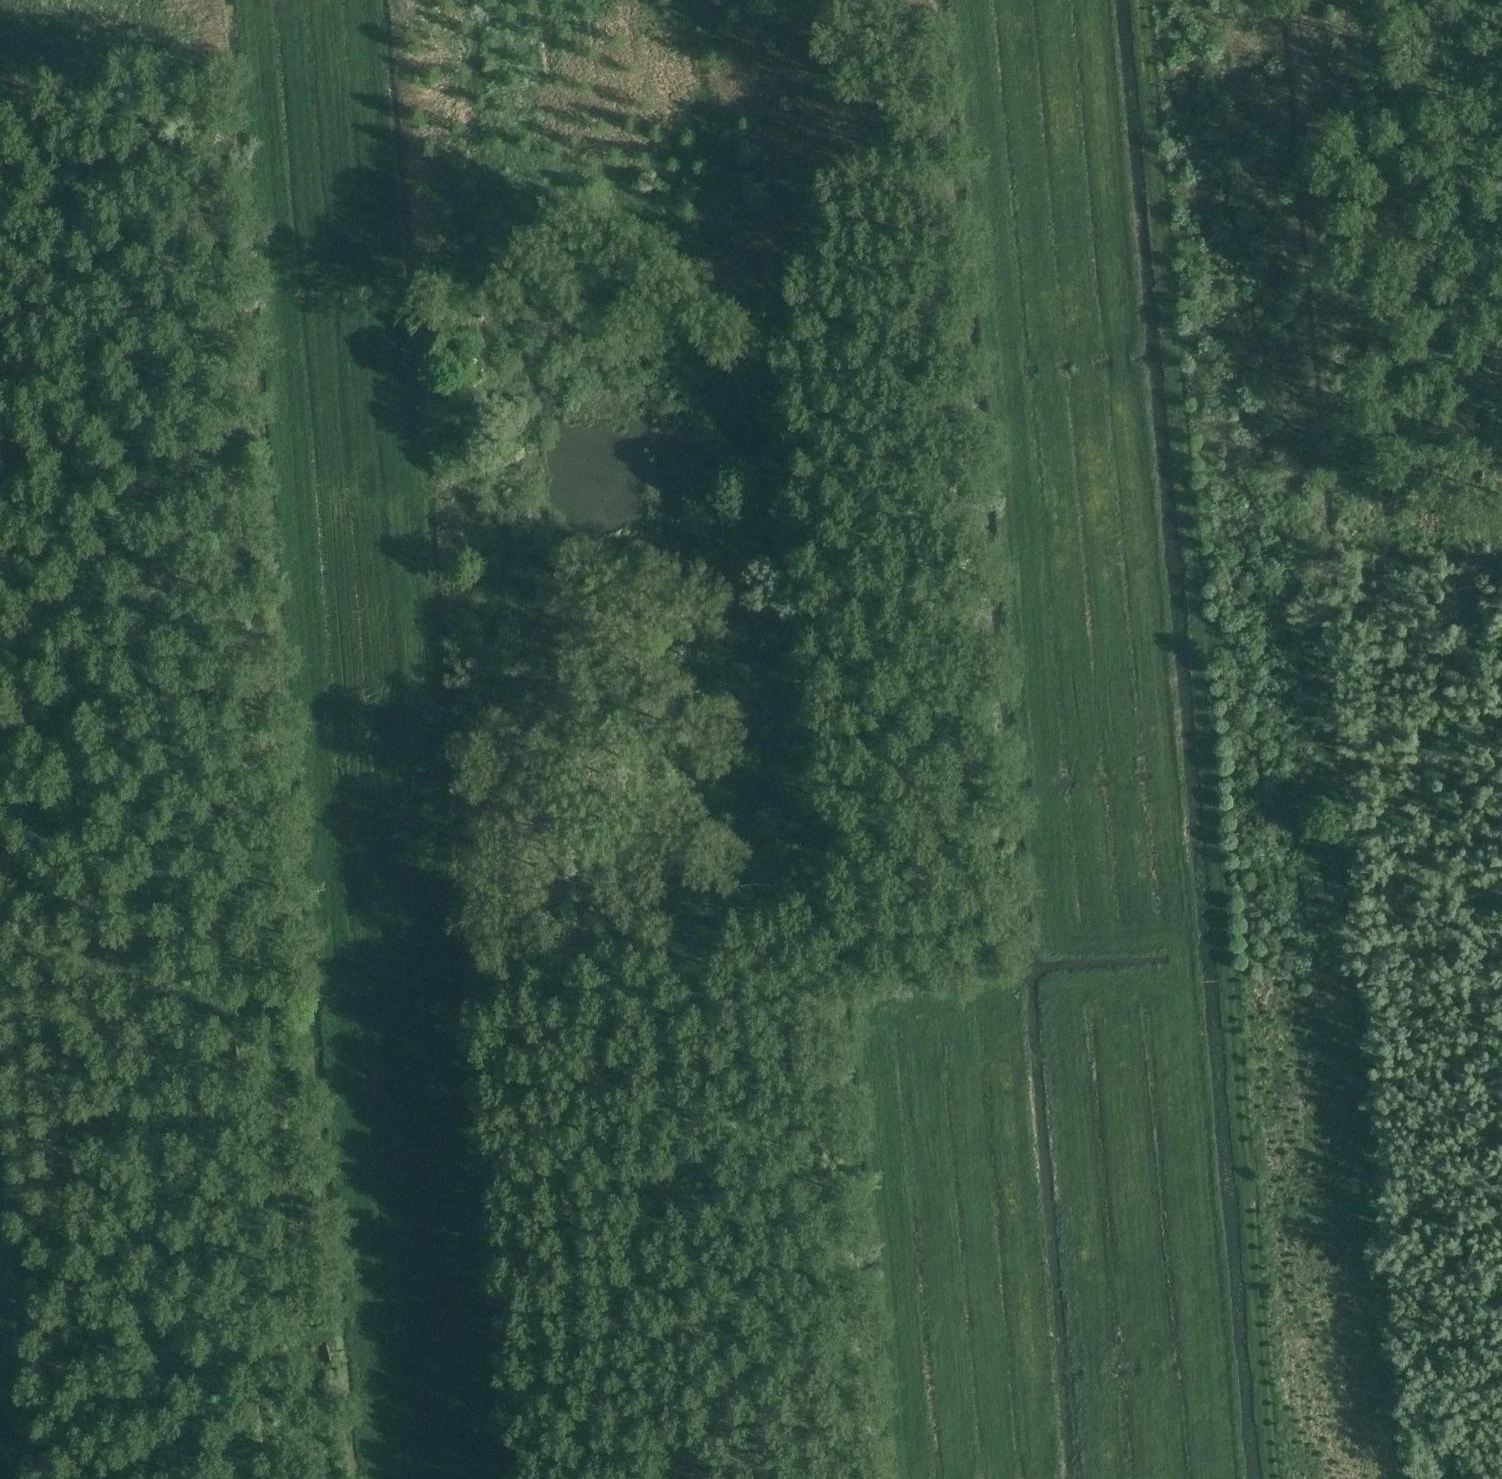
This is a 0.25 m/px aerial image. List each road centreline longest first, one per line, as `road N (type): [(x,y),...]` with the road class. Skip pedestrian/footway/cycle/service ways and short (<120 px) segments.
road 1 (track): [(14,1478),(0,1314)]

